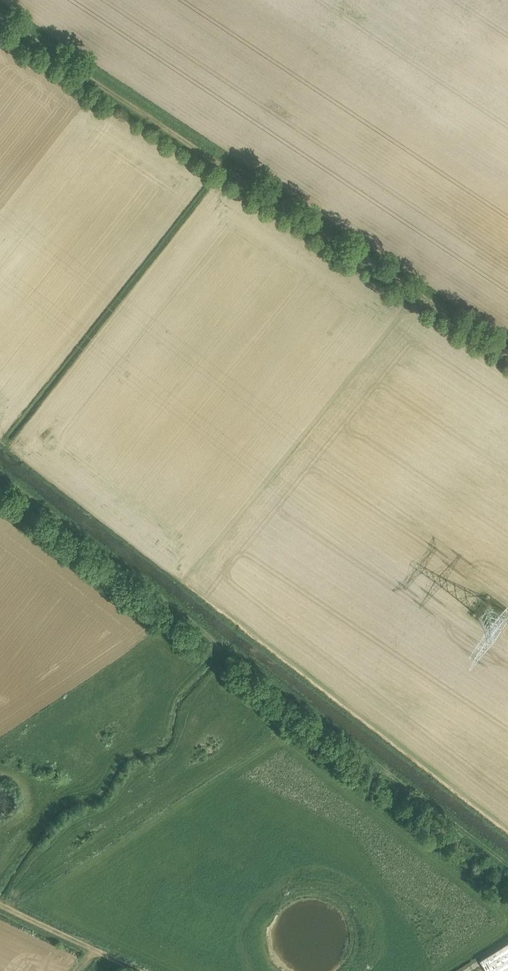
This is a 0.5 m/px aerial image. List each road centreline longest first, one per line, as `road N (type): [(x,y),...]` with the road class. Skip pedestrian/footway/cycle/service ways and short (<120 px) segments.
road 1 (track): [(507,361),(0,16)]
road 2 (track): [(201,157),(250,132),(352,0)]
road 3 (track): [(0,905),(140,970)]

